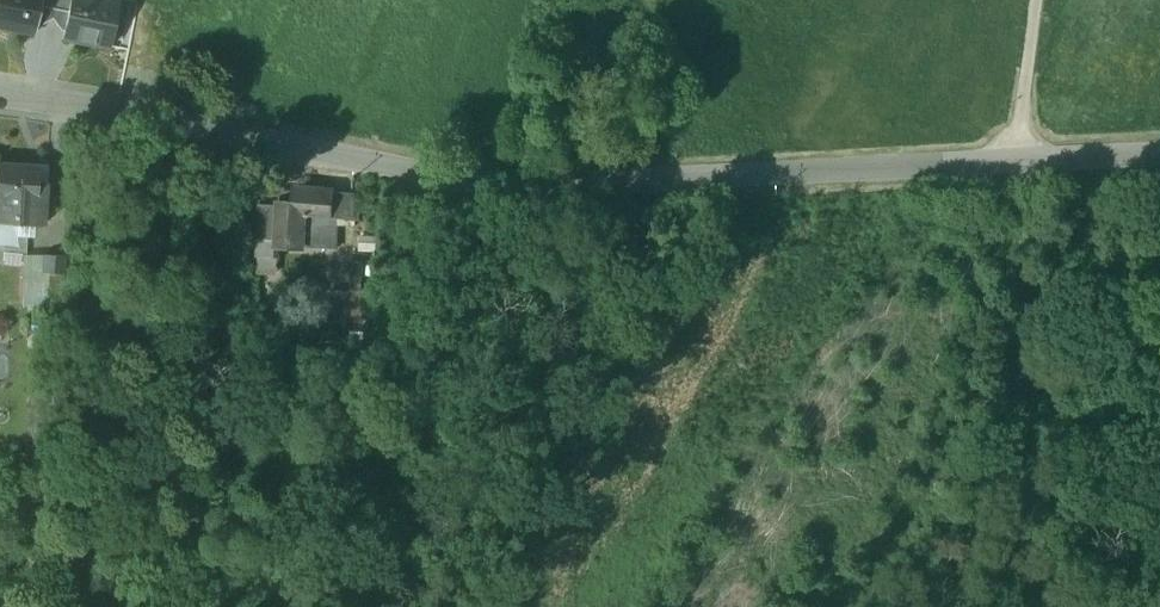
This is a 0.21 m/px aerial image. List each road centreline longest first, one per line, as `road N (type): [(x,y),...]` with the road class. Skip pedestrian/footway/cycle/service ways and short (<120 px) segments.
road 1 (unclassified): [(1159,158),(513,184),(0,97)]
road 2 (track): [(1014,160),(1036,0)]

